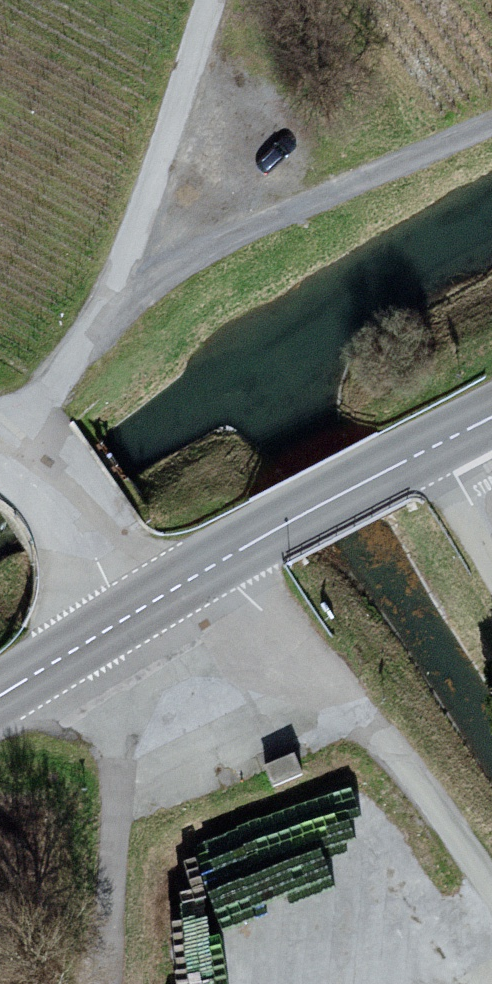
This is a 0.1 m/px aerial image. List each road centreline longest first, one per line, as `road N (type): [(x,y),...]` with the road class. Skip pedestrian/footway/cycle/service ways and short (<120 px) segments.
road 1 (unclassified): [(211,0),(121,272),(7,451)]
road 2 (unclassified): [(220,561),(251,608),(405,767),(491,897)]
road 3 (track): [(491,127),(135,298),(111,293)]
road 4 (track): [(110,902),(126,618)]
road 5 (secondary): [(220,561),(439,443)]
road 6 (unclassified): [(126,618),(65,512),(7,451)]
road 7 (secondary): [(0,695),(126,618)]
road 8 (unclassified): [(439,443),(491,550)]

